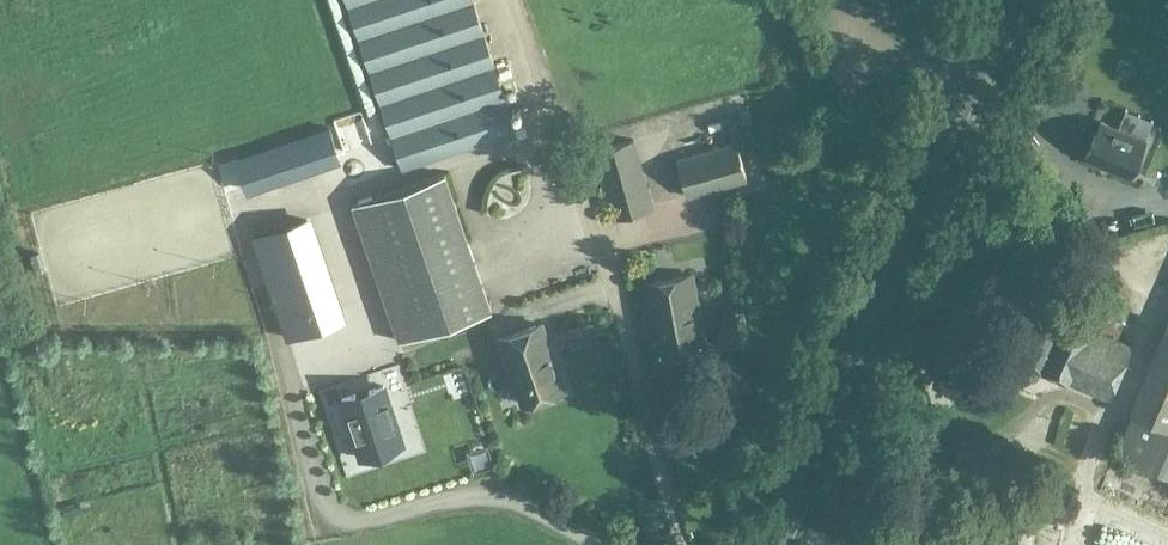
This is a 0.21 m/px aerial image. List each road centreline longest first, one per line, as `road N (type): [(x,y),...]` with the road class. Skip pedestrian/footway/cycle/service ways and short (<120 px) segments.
road 1 (primary): [(774,544),(1000,0)]

